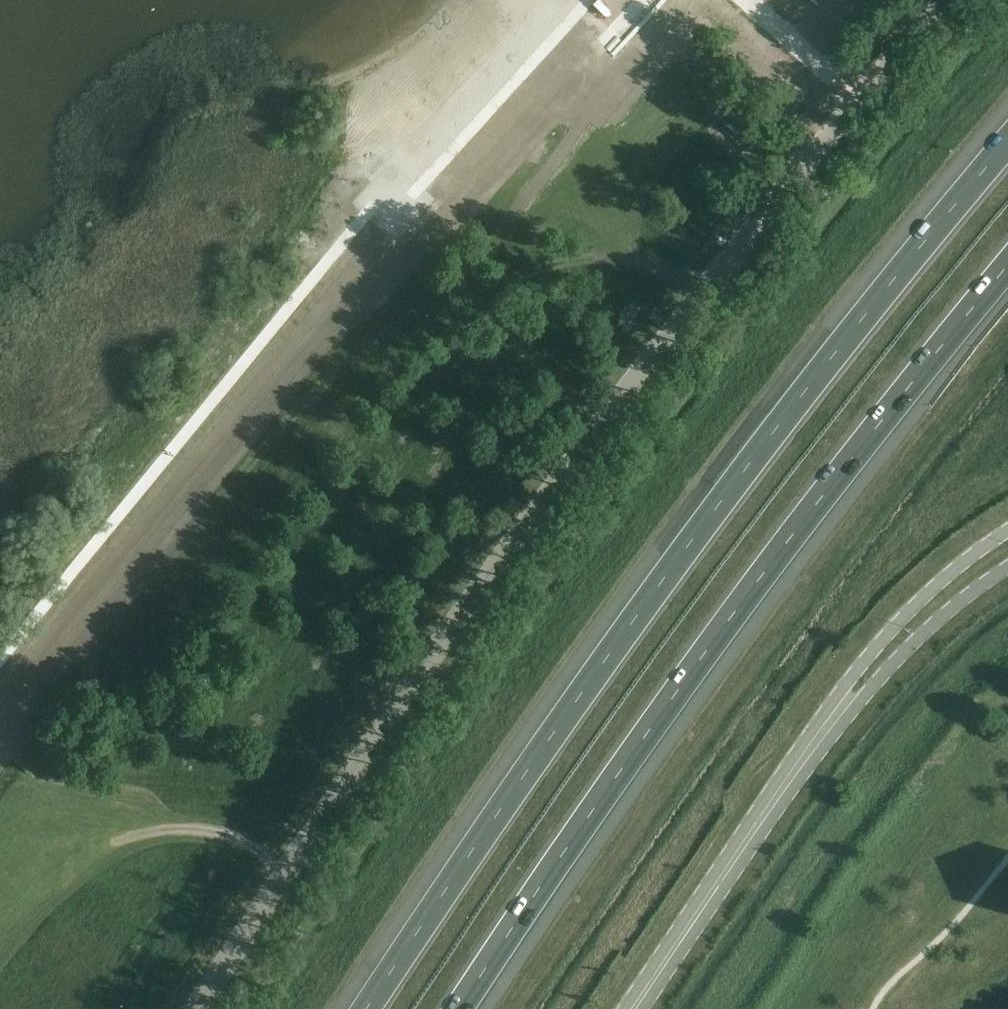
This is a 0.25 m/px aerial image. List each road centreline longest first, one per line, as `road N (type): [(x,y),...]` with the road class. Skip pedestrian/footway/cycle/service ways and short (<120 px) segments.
road 1 (motorway): [(1007,147),(504,775),(355,1008)]
road 2 (motorway): [(472,1008),(827,491),(1007,265)]
road 3 (secondary): [(1007,531),(887,634),(801,764)]
road 4 (secondary): [(634,1008),(801,764)]
road 5 (secondary): [(801,764),(909,643),(1007,567)]

